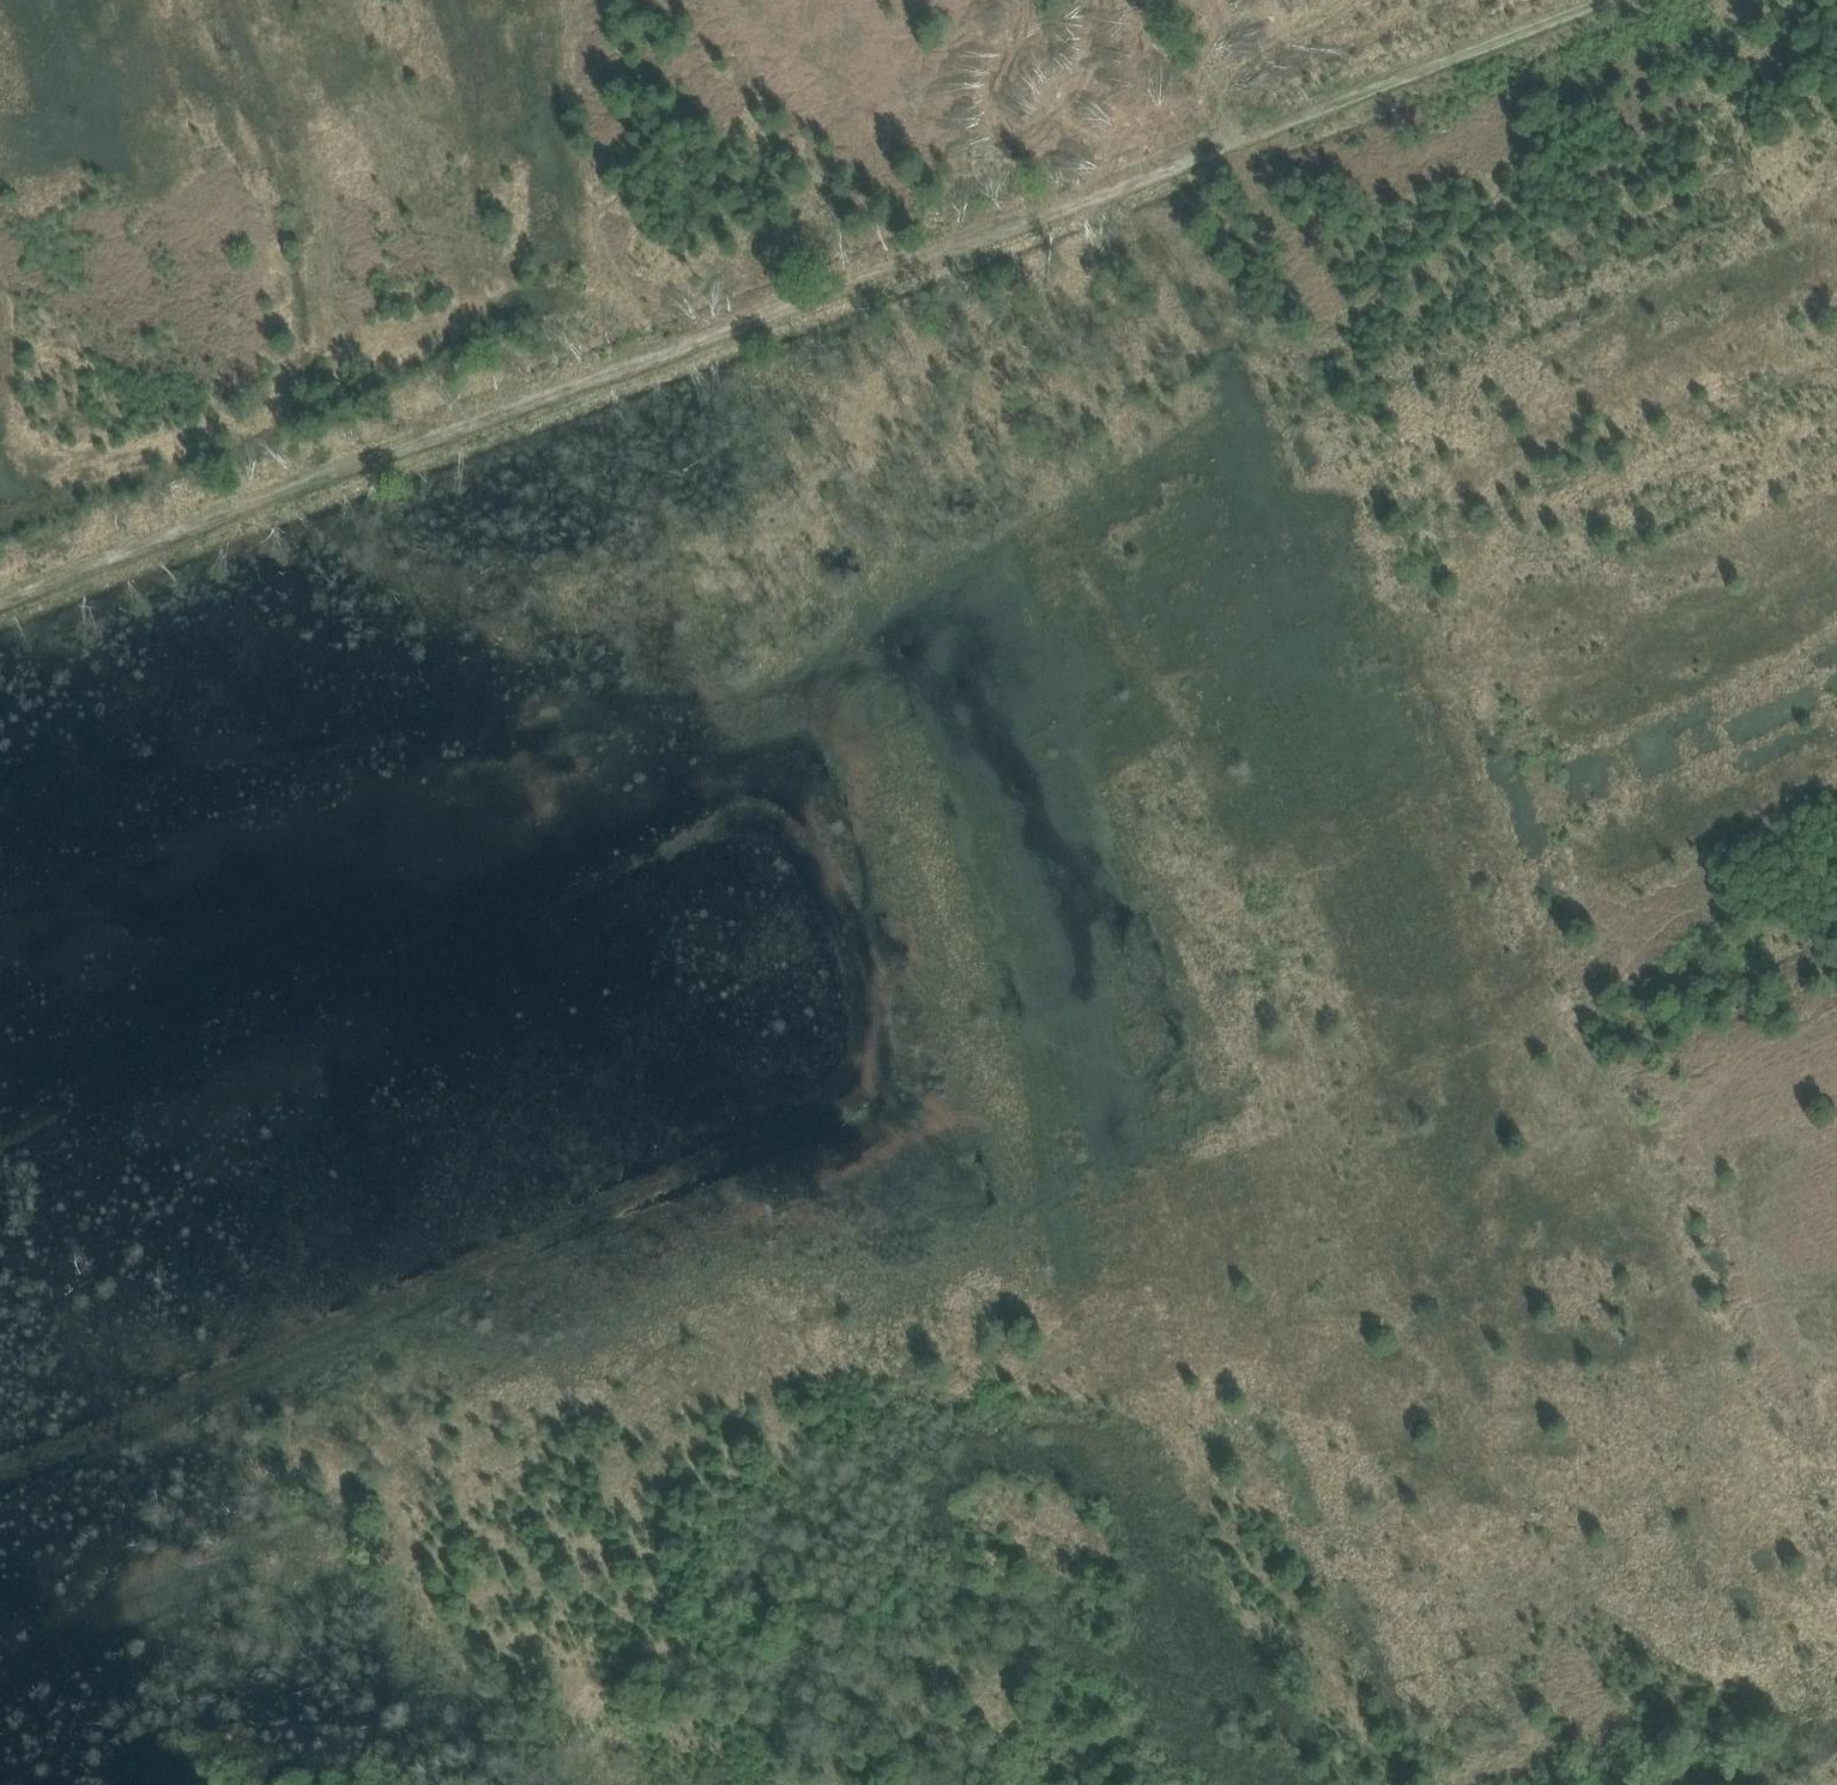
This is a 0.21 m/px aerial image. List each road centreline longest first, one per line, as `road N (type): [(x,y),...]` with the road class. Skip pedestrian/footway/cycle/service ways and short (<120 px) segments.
road 1 (track): [(1642,0),(0,612)]

